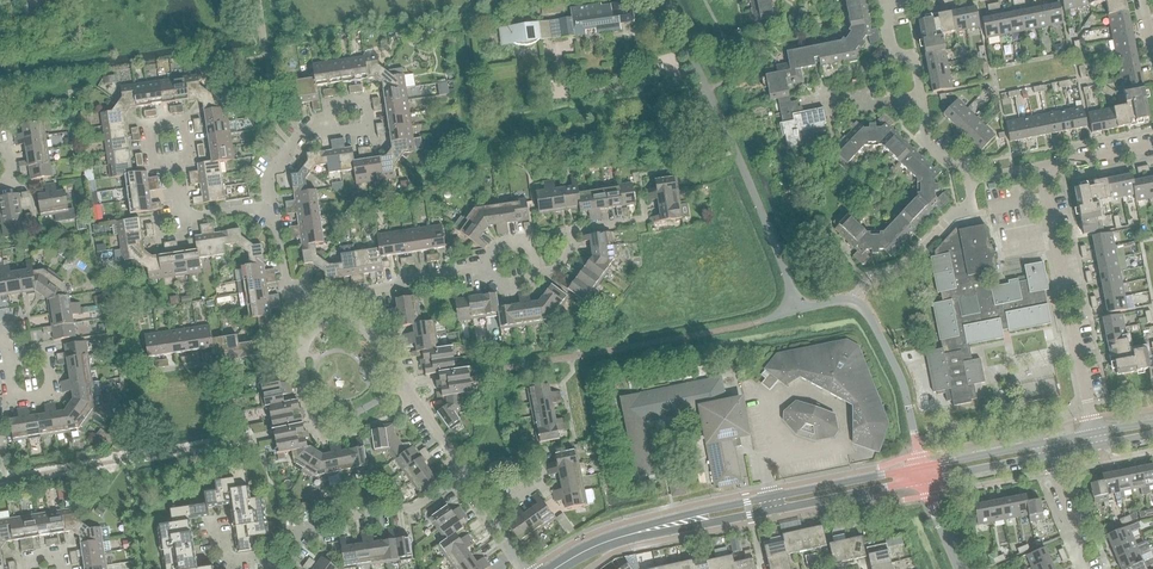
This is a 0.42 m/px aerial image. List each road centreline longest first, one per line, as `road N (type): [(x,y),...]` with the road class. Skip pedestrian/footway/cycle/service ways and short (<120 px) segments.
road 1 (tertiary): [(922,474),(643,531),(556,568)]
road 2 (unclassified): [(795,306),(665,0)]
road 3 (residential): [(1040,166),(1095,439)]
road 4 (residential): [(972,180),(963,165),(943,162),(922,141),(917,70),(910,58),(894,57),(888,37),(895,0)]
road 5 (residential): [(273,566),(300,531),(318,521),(411,508),(456,479)]
road 6 (unclassified): [(922,474),(901,381),(855,300)]
road 7 (residential): [(345,318),(359,292),(487,269)]
road 8 (residential): [(272,207),(190,218),(180,210),(173,160)]
road 9 (residential): [(13,357),(3,373),(6,395),(21,402),(46,397),(53,383),(49,361),(35,353)]
road 10 (residential): [(321,319),(286,284),(272,207)]
road 11 (tertiary): [(1046,449),(922,474)]
road 12 (residential): [(1046,449),(1082,568)]

